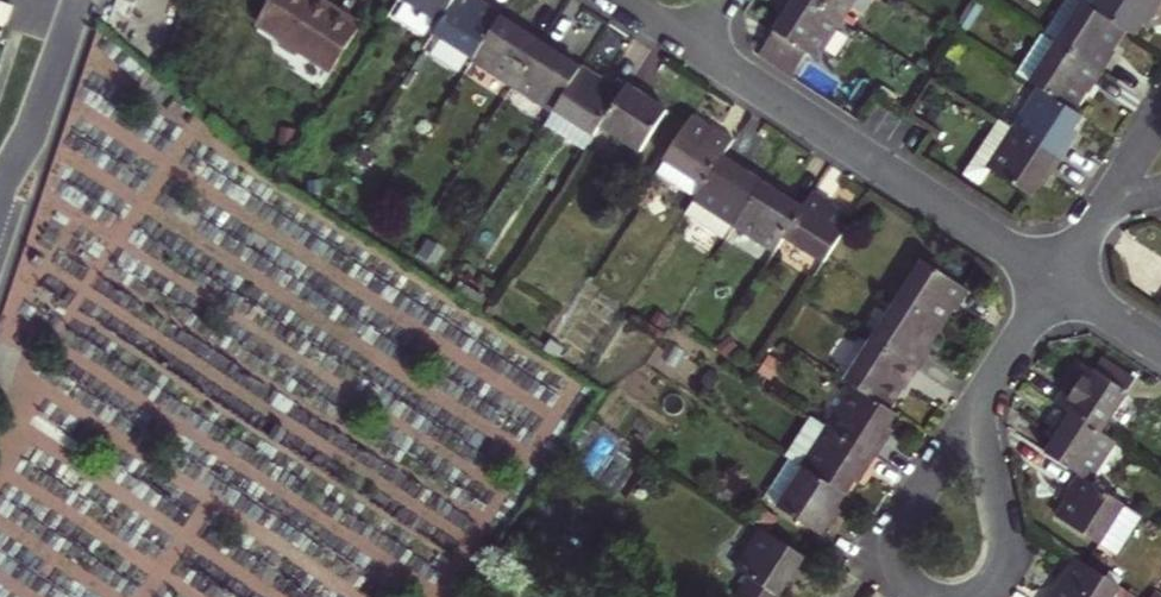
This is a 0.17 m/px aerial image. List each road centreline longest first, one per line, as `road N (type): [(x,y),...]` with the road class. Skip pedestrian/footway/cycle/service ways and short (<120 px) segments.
road 1 (residential): [(691,47),(1057,276)]
road 2 (residential): [(0,217),(73,0)]
road 3 (residential): [(982,392),(1006,543),(1000,577),(984,596)]
road 4 (residential): [(870,565),(982,392)]
road 5 (residential): [(982,392),(1057,276)]
road 6 (residential): [(1057,276),(1160,344)]

